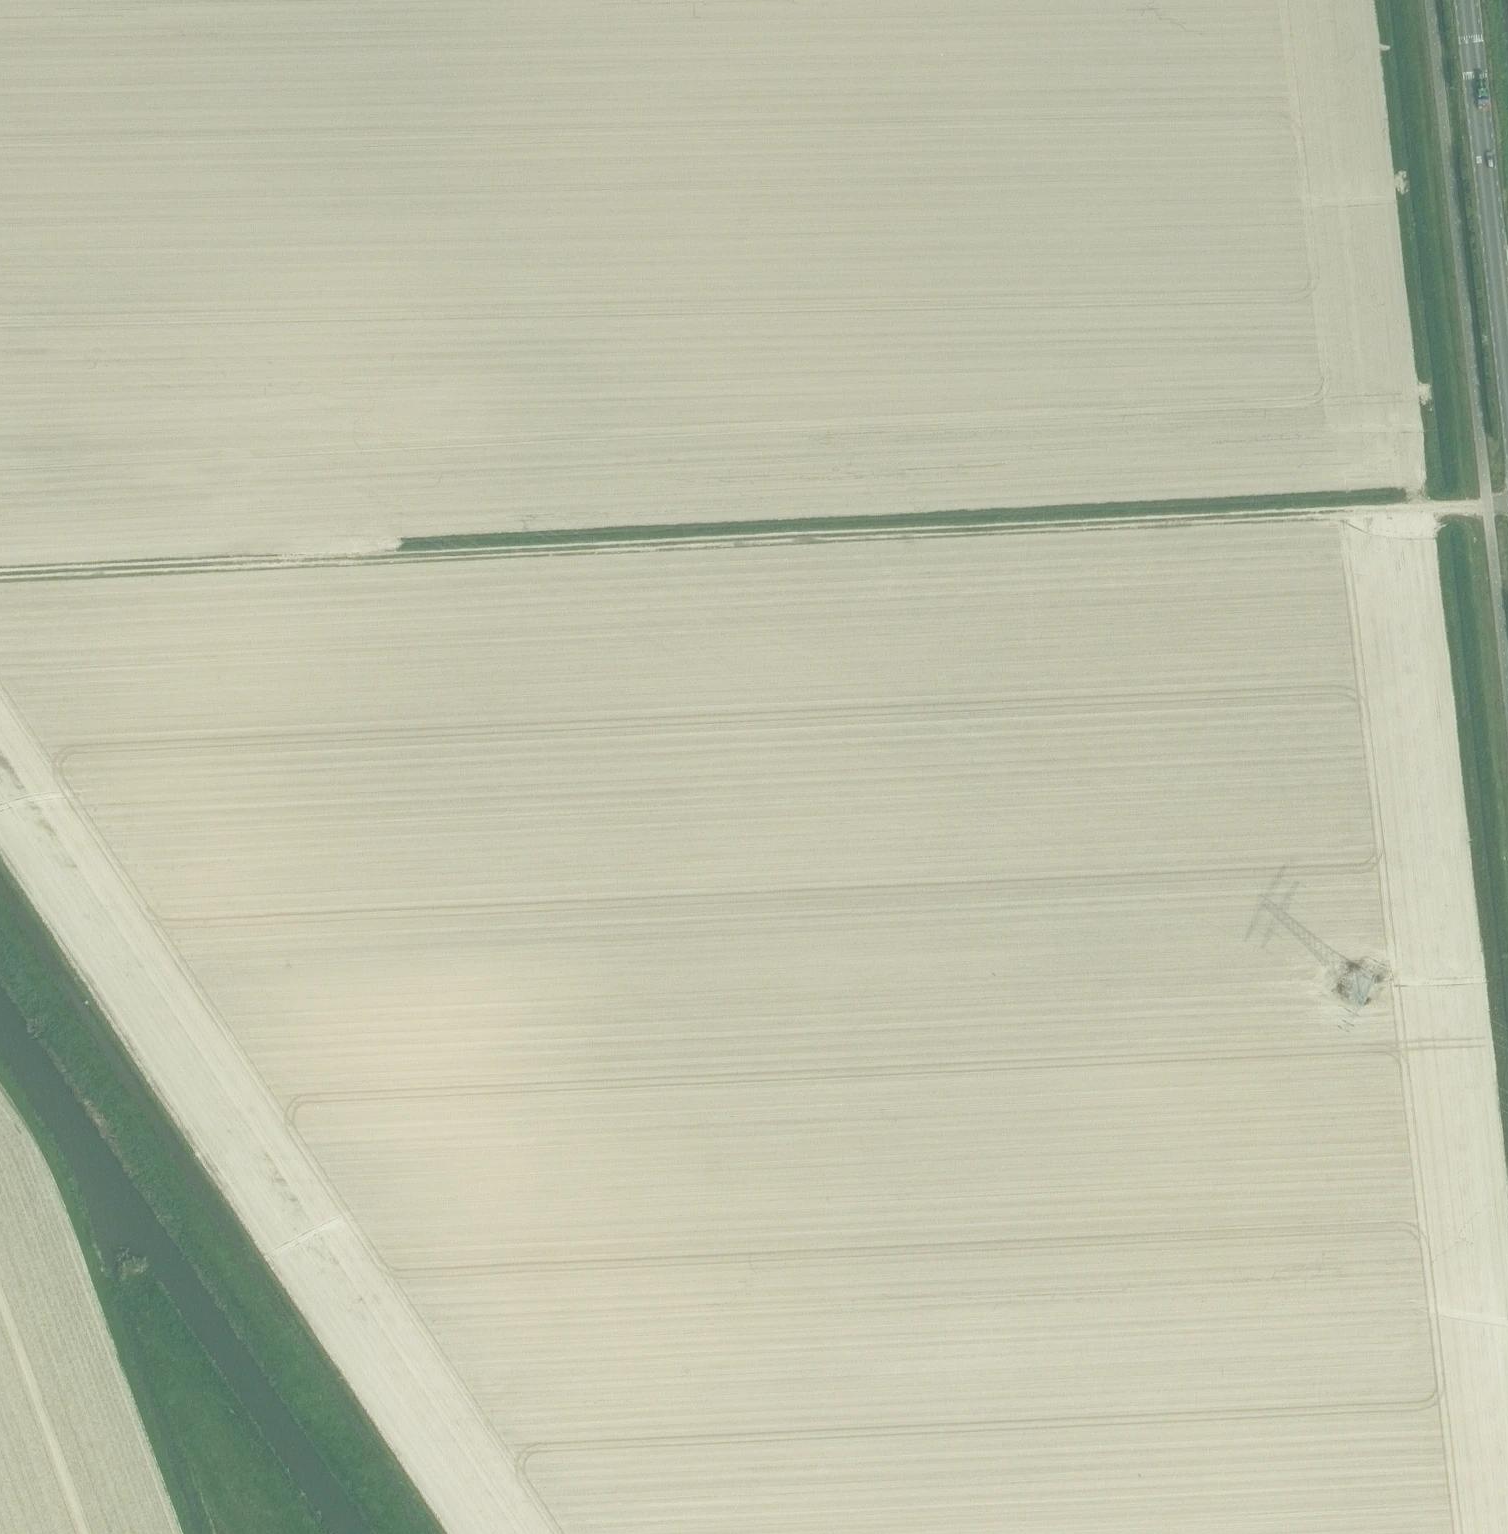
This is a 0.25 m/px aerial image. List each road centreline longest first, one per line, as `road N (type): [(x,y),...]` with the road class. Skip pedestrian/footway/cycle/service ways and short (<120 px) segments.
road 1 (track): [(0,575),(1488,507)]
road 2 (tertiary): [(1507,386),(1465,0)]

